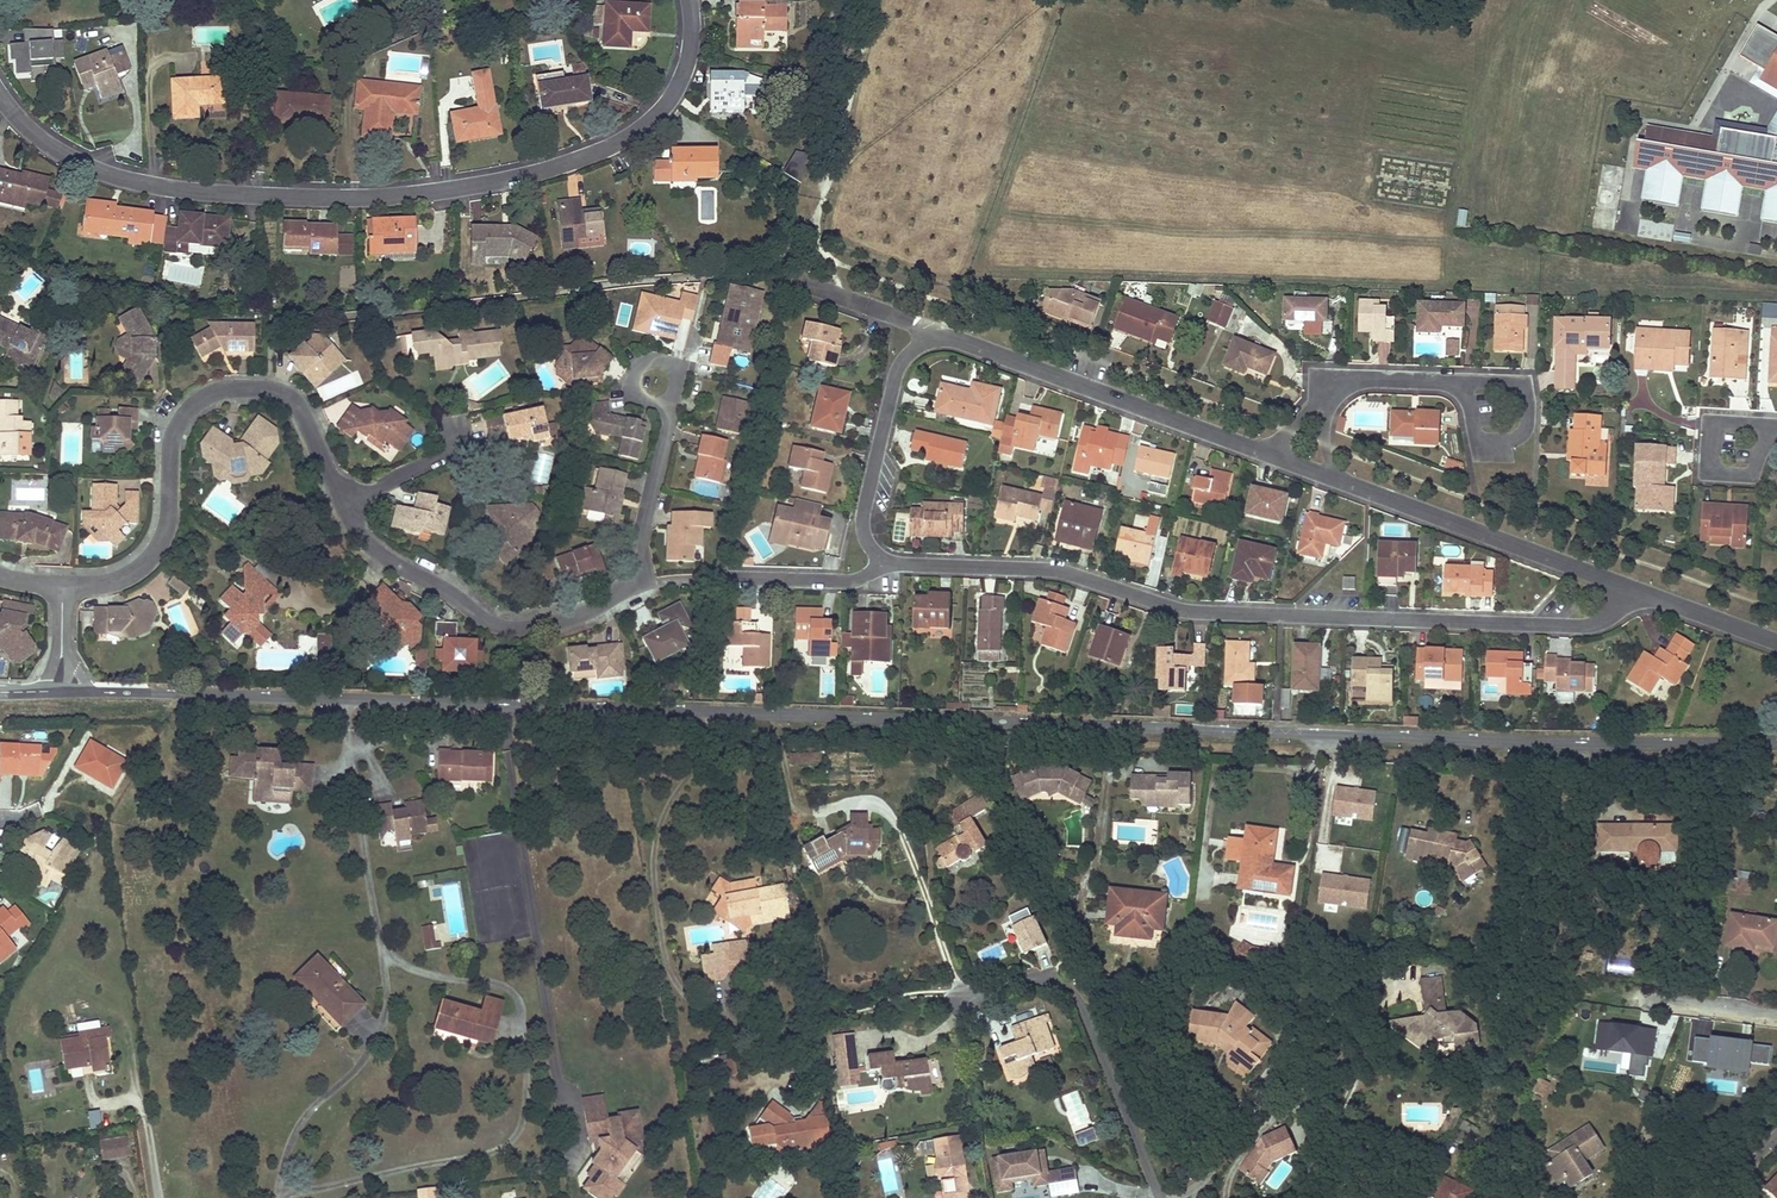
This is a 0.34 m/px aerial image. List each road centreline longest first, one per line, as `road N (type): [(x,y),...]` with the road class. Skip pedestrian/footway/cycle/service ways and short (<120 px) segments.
road 1 (tertiary): [(64,689),(1776,743)]
road 2 (residential): [(0,96),(61,153),(150,184),(309,198),(431,192),(574,162),(652,122),(689,57),(690,0)]
road 3 (residential): [(884,564),(1056,570),(1191,612),(1581,626),(1609,616),(1628,588)]
road 4 (residential): [(346,504),(376,551),(492,624),(562,620),(628,583),(672,398)]
road 5 (residential): [(62,588),(116,581),(155,553),(168,529),(178,424),(221,393),(269,389),(293,399),(346,504)]
road 6 (residential): [(1270,454),(961,341),(928,342)]
road 7 (residential): [(1159,1197),(1072,991),(1036,981),(960,992)]
road 8 (residential): [(1628,588),(1342,481)]
road 9 (residential): [(928,342),(898,368),(863,520),(884,564)]
road 10 (residential): [(1457,381),(1518,388),(1527,407),(1523,433),(1480,439),(1463,389)]
road 11 (residential): [(1776,642),(1628,588)]
road 12 (residential): [(1768,427),(1726,423),(1711,439),(1710,461),(1720,473),(1747,474),(1760,457)]
road 13 (residential): [(884,564),(851,580),(738,577)]
road 14 (track): [(1772,0),(1695,123)]
road 15 (residential): [(346,504),(450,454),(455,429)]
road 16 (residential): [(928,342),(899,320),(805,283)]
road 17 (residential): [(672,398),(673,369),(659,361),(637,368),(637,398),(666,403)]
road 18 (residential): [(1776,1016),(1652,1002)]

